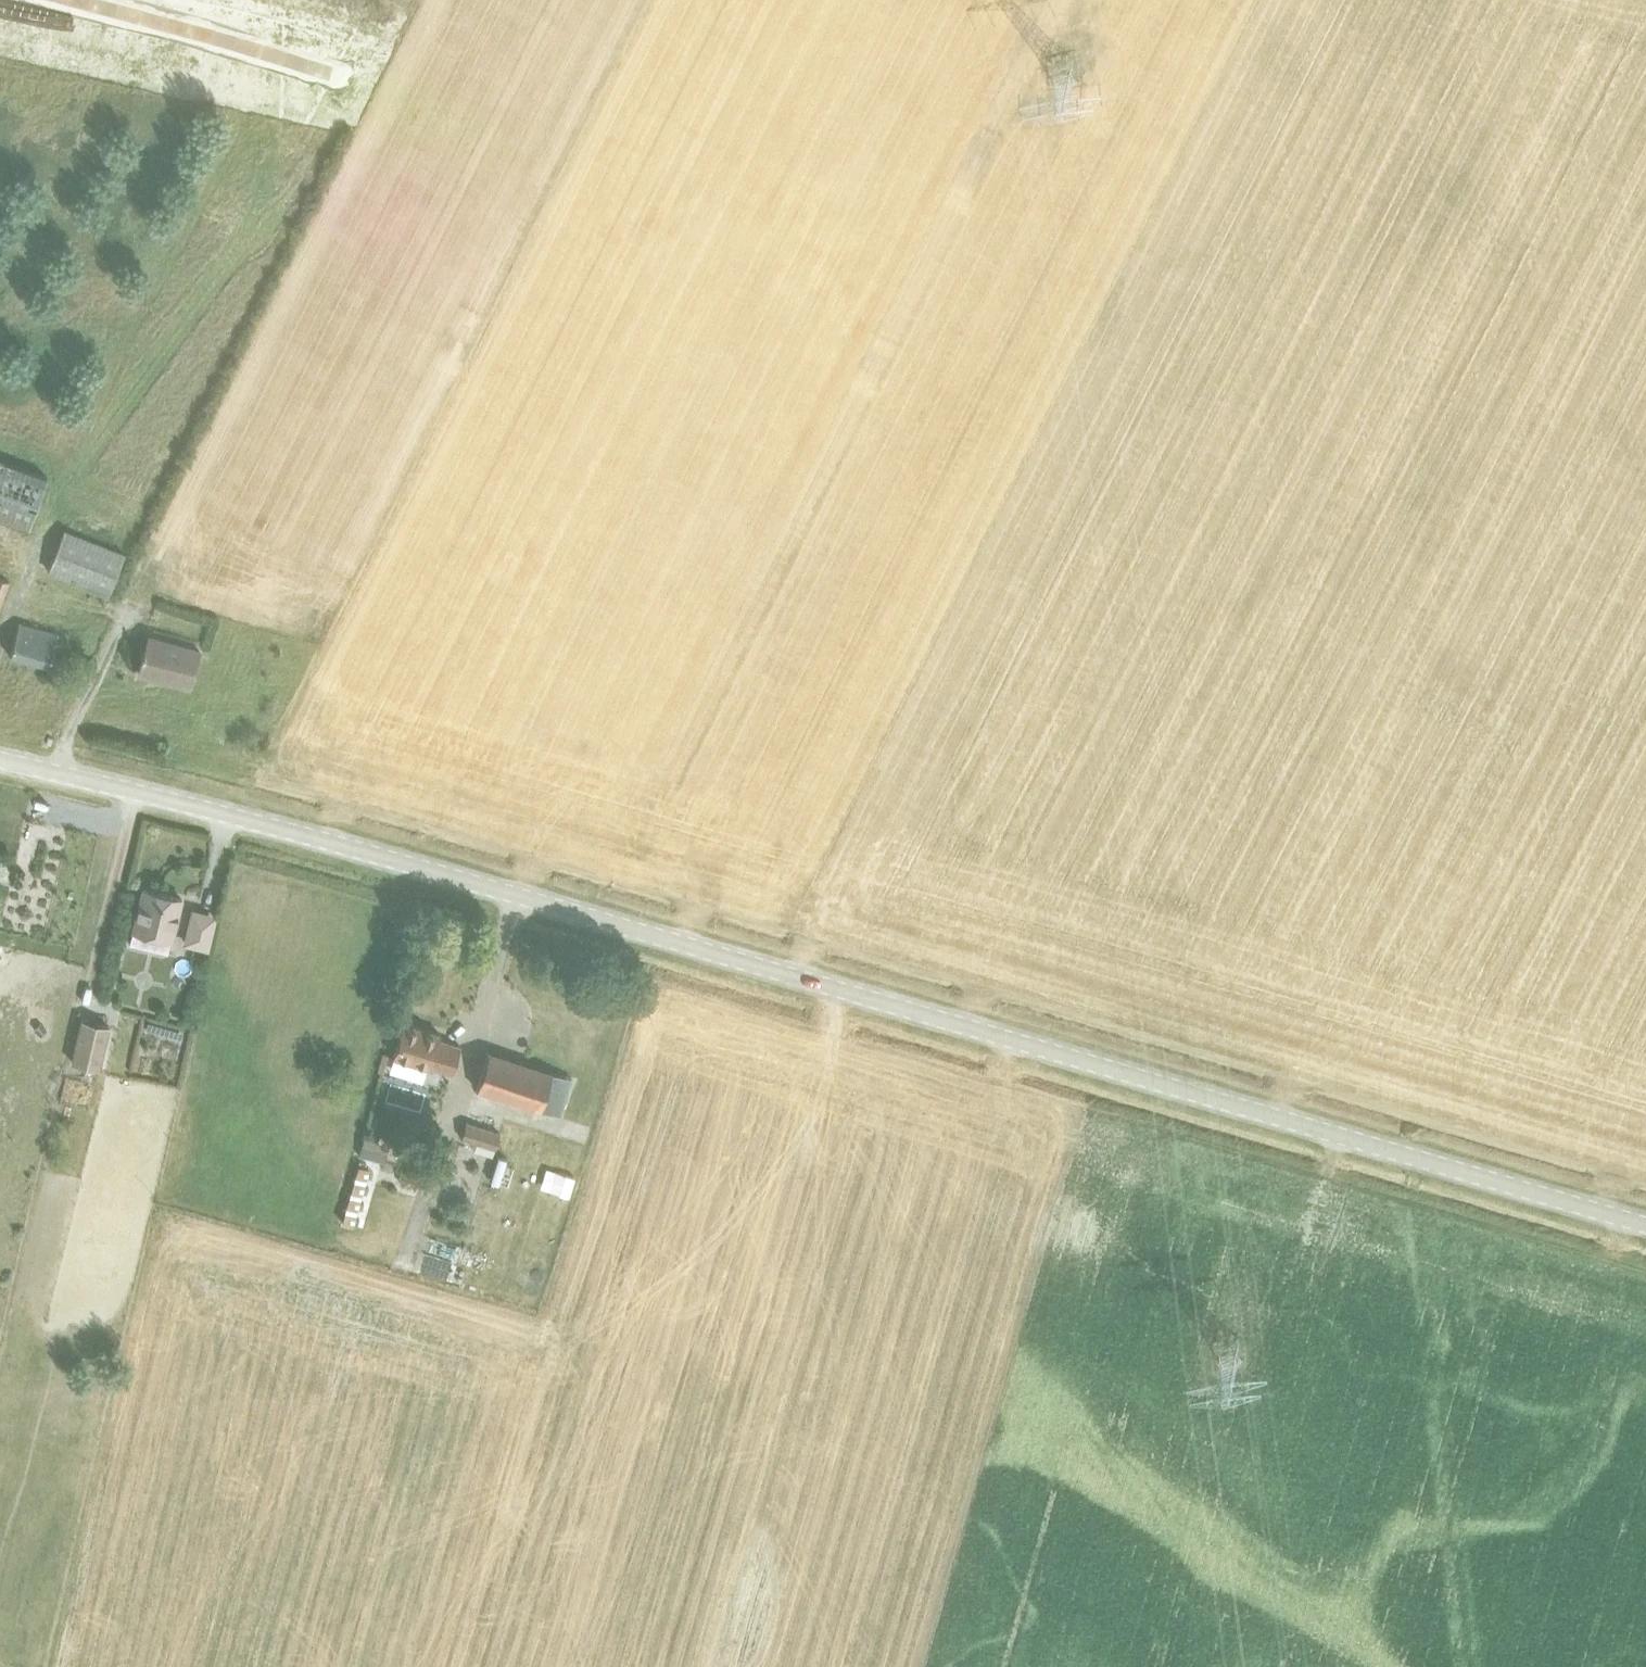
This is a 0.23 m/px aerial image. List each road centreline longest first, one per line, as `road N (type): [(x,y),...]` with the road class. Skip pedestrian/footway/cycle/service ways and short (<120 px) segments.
road 1 (unclassified): [(1645,1231),(699,953),(0,763)]

